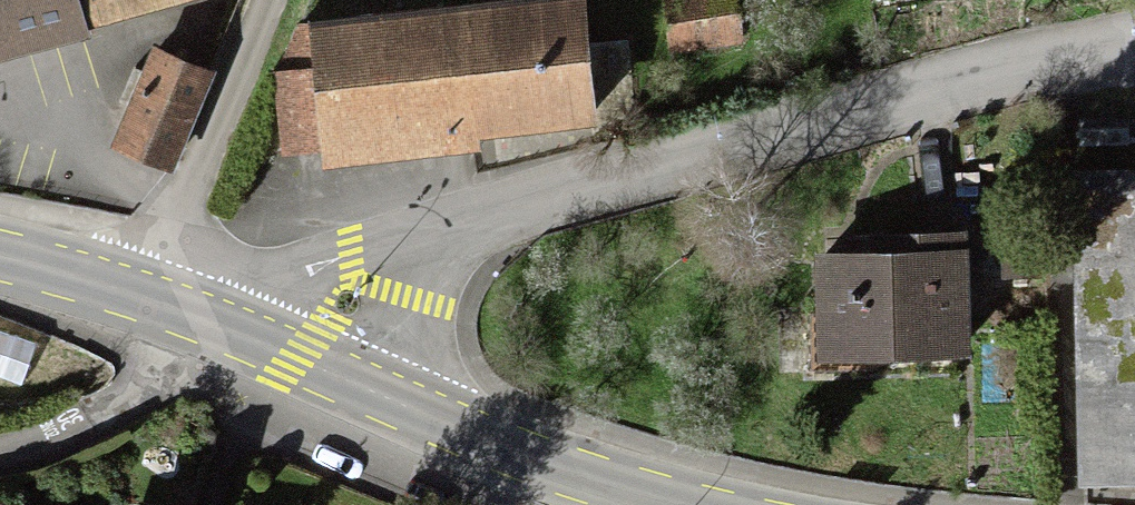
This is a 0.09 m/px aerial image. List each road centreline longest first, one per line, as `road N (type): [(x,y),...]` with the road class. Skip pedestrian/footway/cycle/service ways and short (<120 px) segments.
road 1 (residential): [(431,238),(836,116),(1038,64),(1134,49)]
road 2 (residential): [(130,294),(200,163),(270,0)]
road 3 (primary): [(388,400),(492,443),(690,504)]
road 4 (residential): [(0,456),(40,449),(130,407),(206,323)]
road 5 (residential): [(431,238),(262,291),(206,323)]
road 6 (primary): [(206,323),(388,400)]
road 7 (residential): [(388,400),(431,238)]
road 8 (primary): [(0,259),(130,294)]

